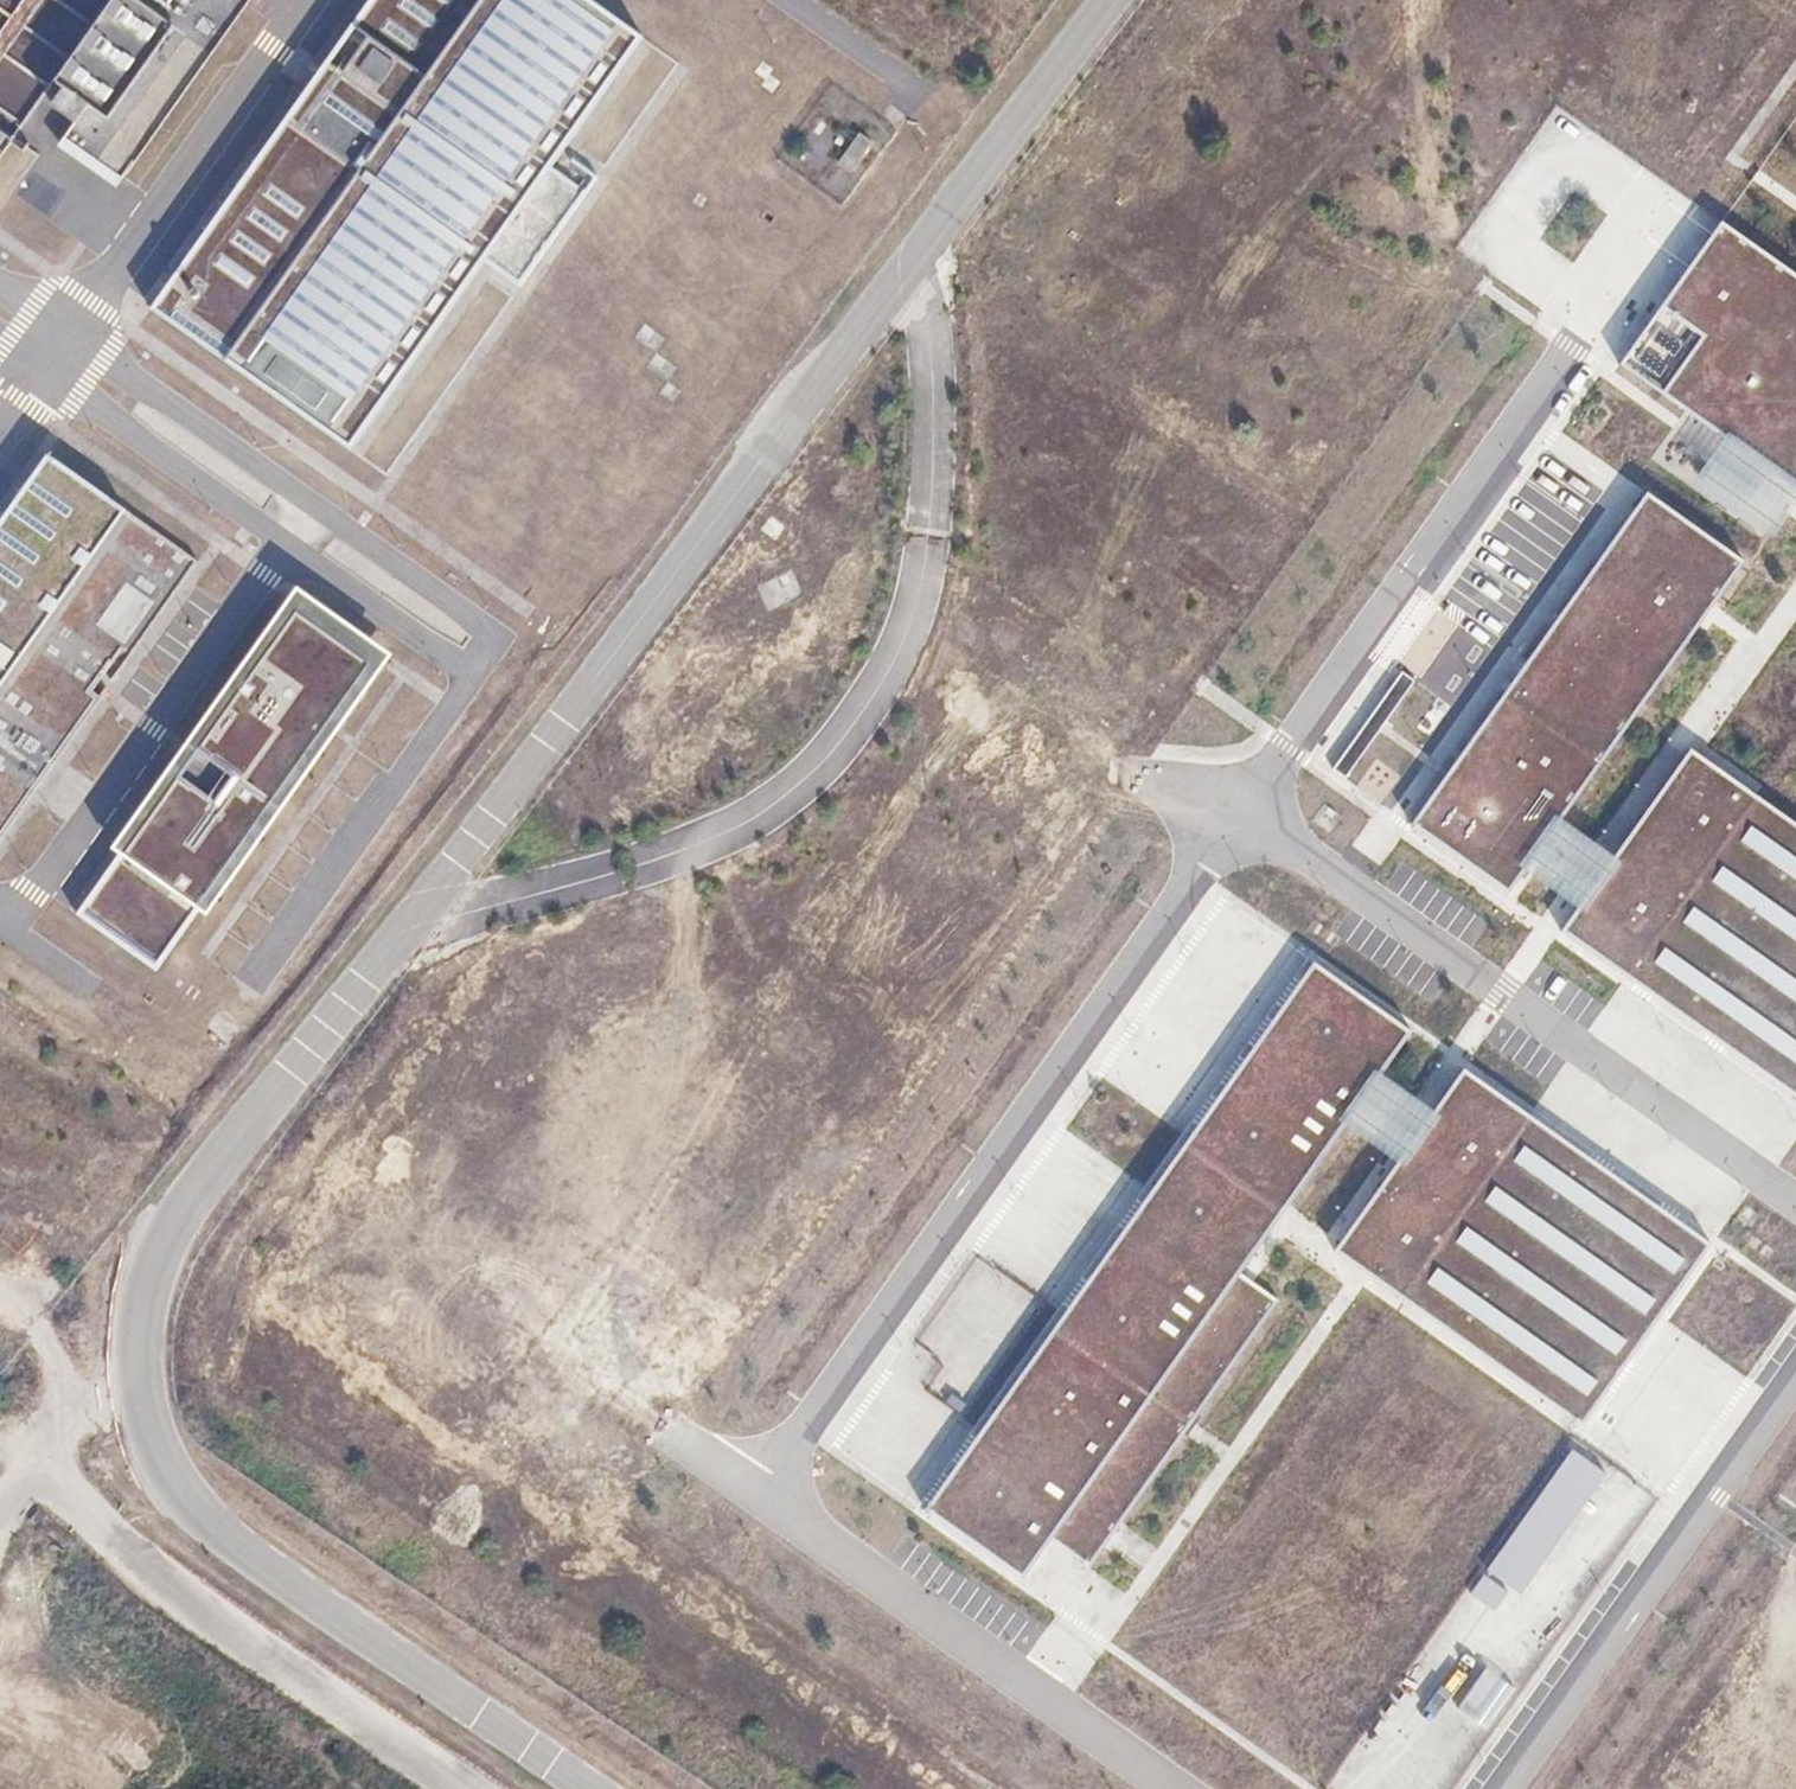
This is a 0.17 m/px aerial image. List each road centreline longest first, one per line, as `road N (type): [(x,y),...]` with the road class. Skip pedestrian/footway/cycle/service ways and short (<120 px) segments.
road 1 (track): [(0,1456),(204,1605)]

